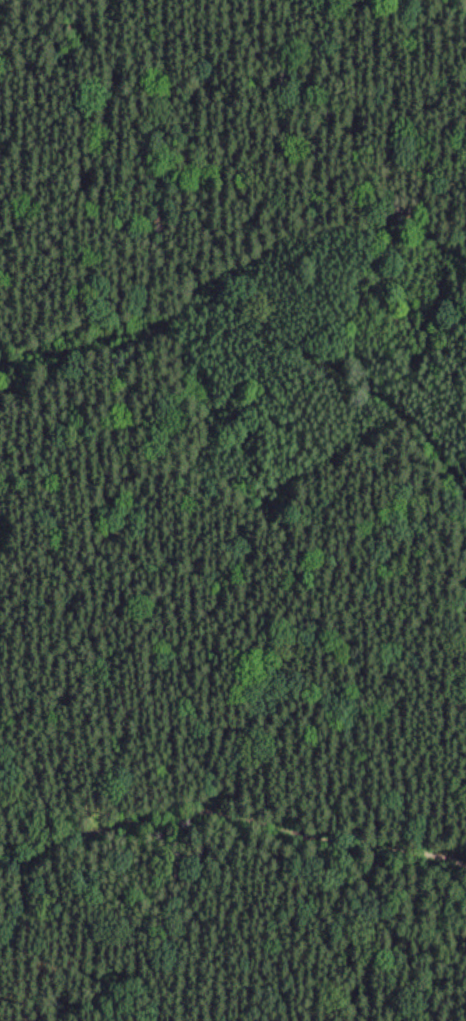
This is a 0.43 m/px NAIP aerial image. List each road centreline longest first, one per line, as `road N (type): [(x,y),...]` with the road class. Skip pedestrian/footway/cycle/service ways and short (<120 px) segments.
road 1 (track): [(465,865),(268,830),(226,805),(0,860)]

